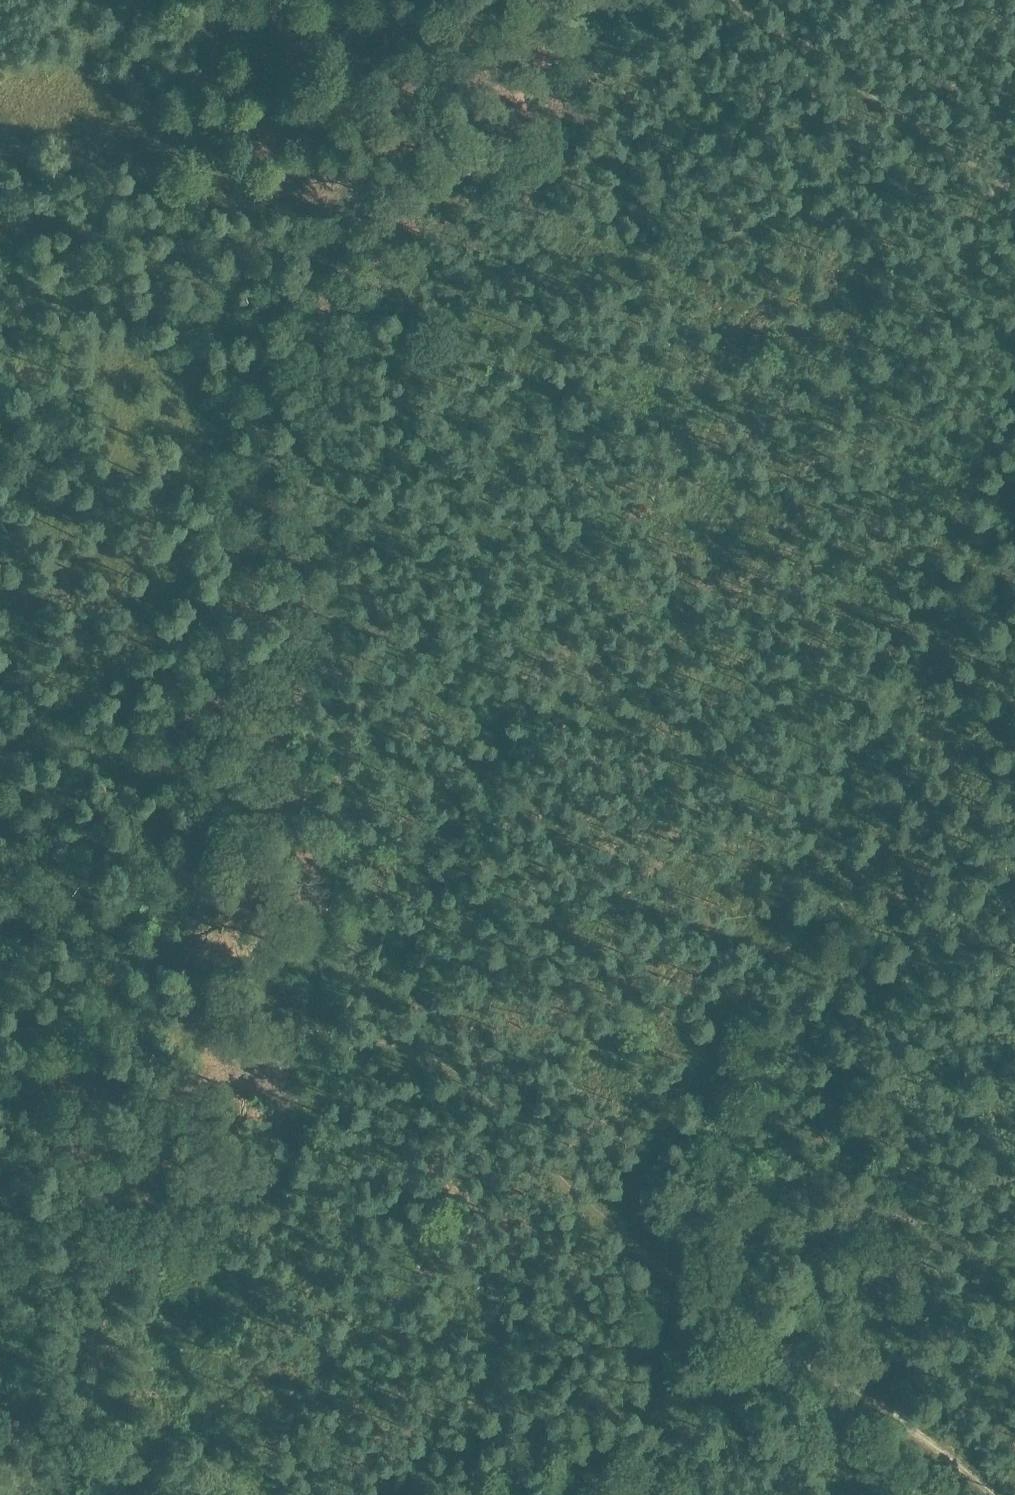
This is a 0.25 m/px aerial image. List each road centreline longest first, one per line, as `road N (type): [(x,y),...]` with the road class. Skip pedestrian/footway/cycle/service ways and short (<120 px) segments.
road 1 (track): [(987,1494),(678,1282),(581,1201),(446,1068),(286,1037),(135,1025),(0,1047)]
road 2 (track): [(1014,191),(732,0)]

